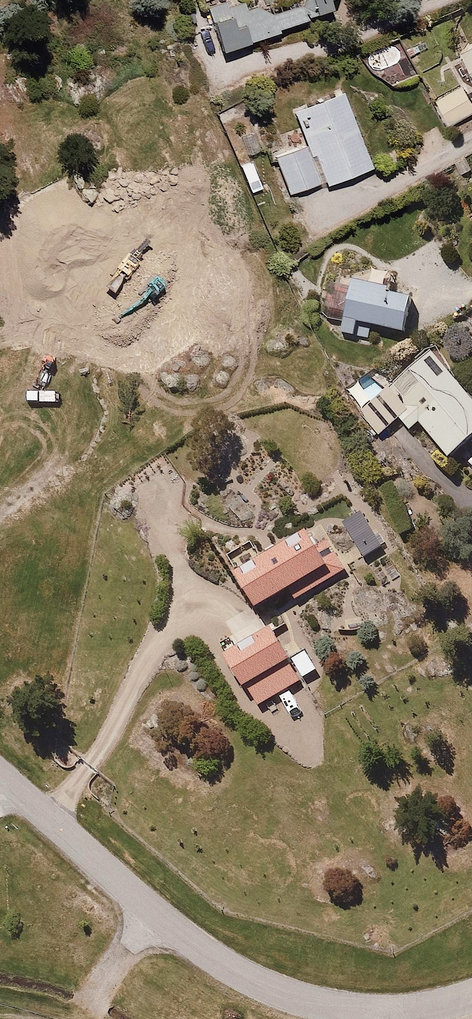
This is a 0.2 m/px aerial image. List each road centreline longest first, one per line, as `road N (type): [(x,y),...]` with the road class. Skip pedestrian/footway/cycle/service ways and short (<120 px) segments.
road 1 (residential): [(471,997),(405,1012),(363,1012),(270,991),(151,912),(0,776)]
road 2 (track): [(0,488),(58,362)]

